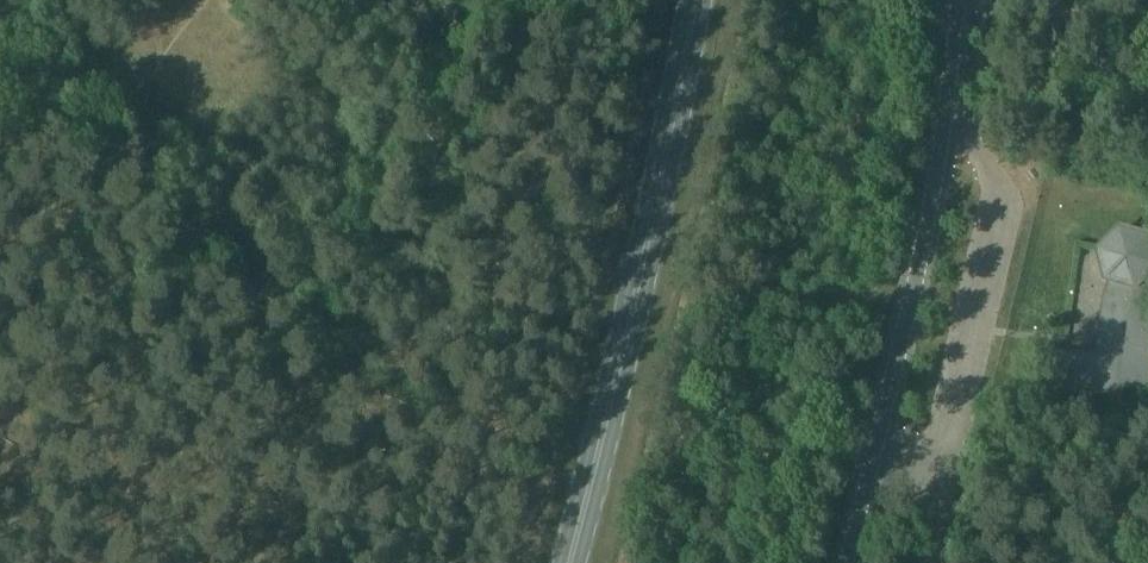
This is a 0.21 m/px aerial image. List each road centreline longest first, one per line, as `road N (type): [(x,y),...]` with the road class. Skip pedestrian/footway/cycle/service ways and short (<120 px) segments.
road 1 (primary): [(690,0),(615,367),(566,562)]
road 2 (unclassified): [(944,467),(1003,250),(996,186),(978,167),(944,166)]
road 3 (unclassified): [(873,455),(944,166)]
road 4 (unclassified): [(944,166),(969,0)]

